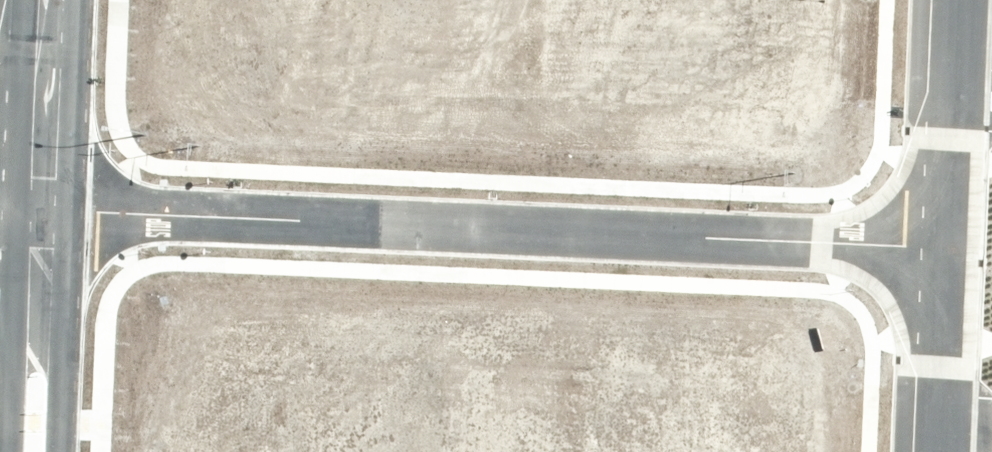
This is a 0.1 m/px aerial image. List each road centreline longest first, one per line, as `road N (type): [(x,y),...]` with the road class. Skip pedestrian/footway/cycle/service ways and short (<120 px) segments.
road 1 (residential): [(47,217),(934,248)]
road 2 (residential): [(934,248),(946,0)]
road 3 (tertiary): [(37,451),(47,217)]
road 4 (tertiary): [(47,217),(56,0)]
road 5 (residential): [(927,451),(934,248)]

